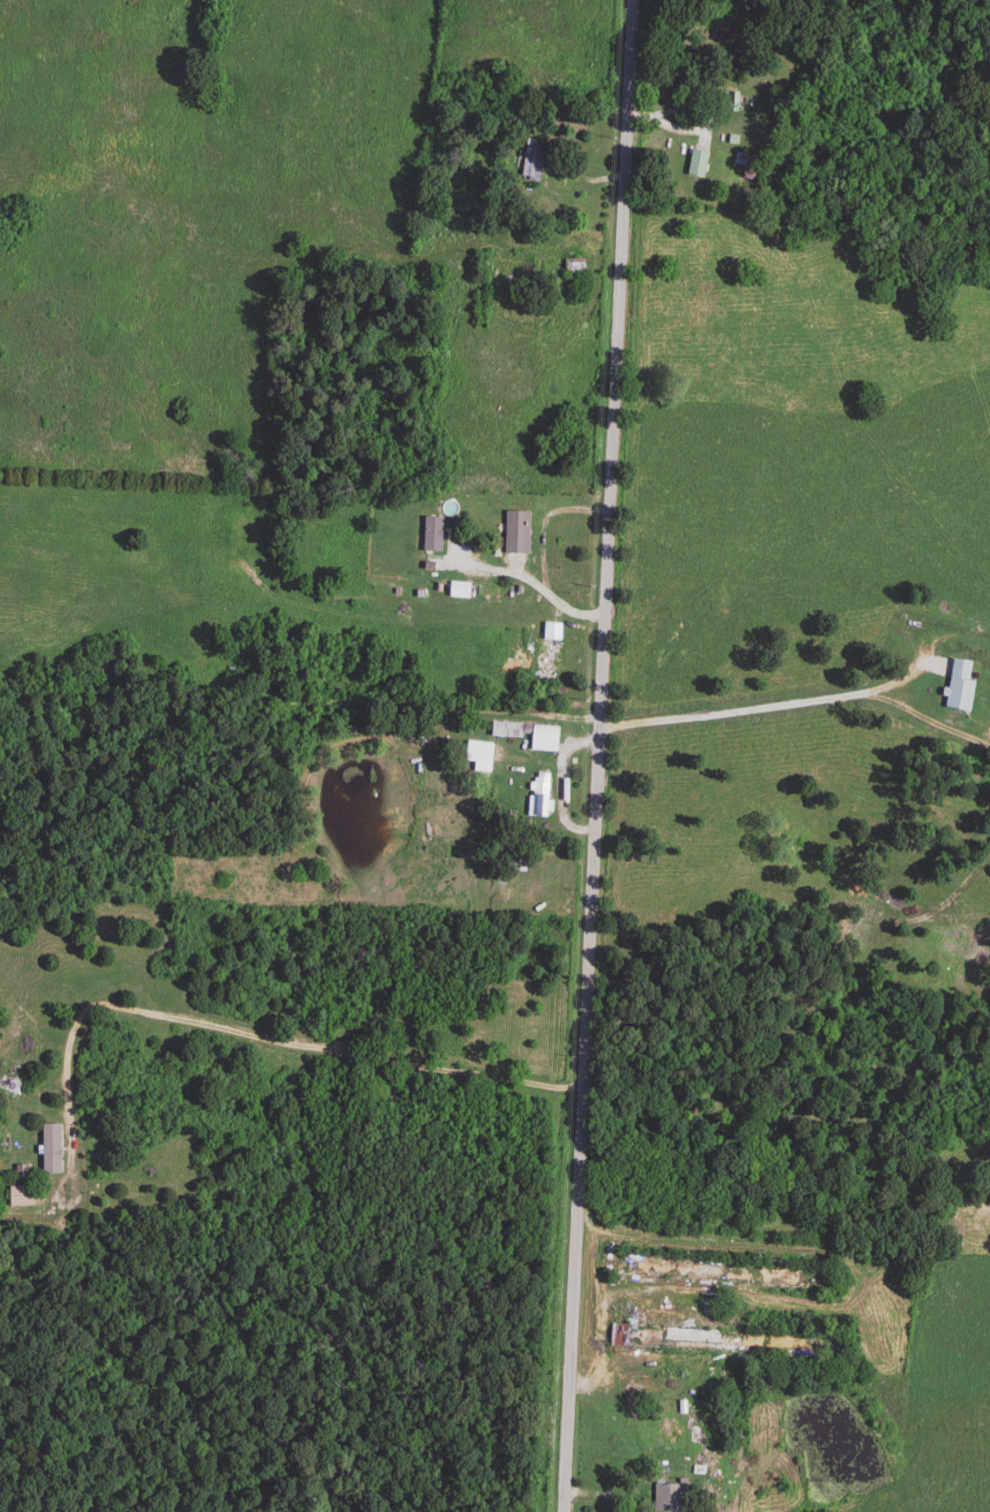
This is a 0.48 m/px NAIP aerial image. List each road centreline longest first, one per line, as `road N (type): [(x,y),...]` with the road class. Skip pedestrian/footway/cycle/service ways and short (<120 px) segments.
road 1 (residential): [(563,1511),(636,0)]

